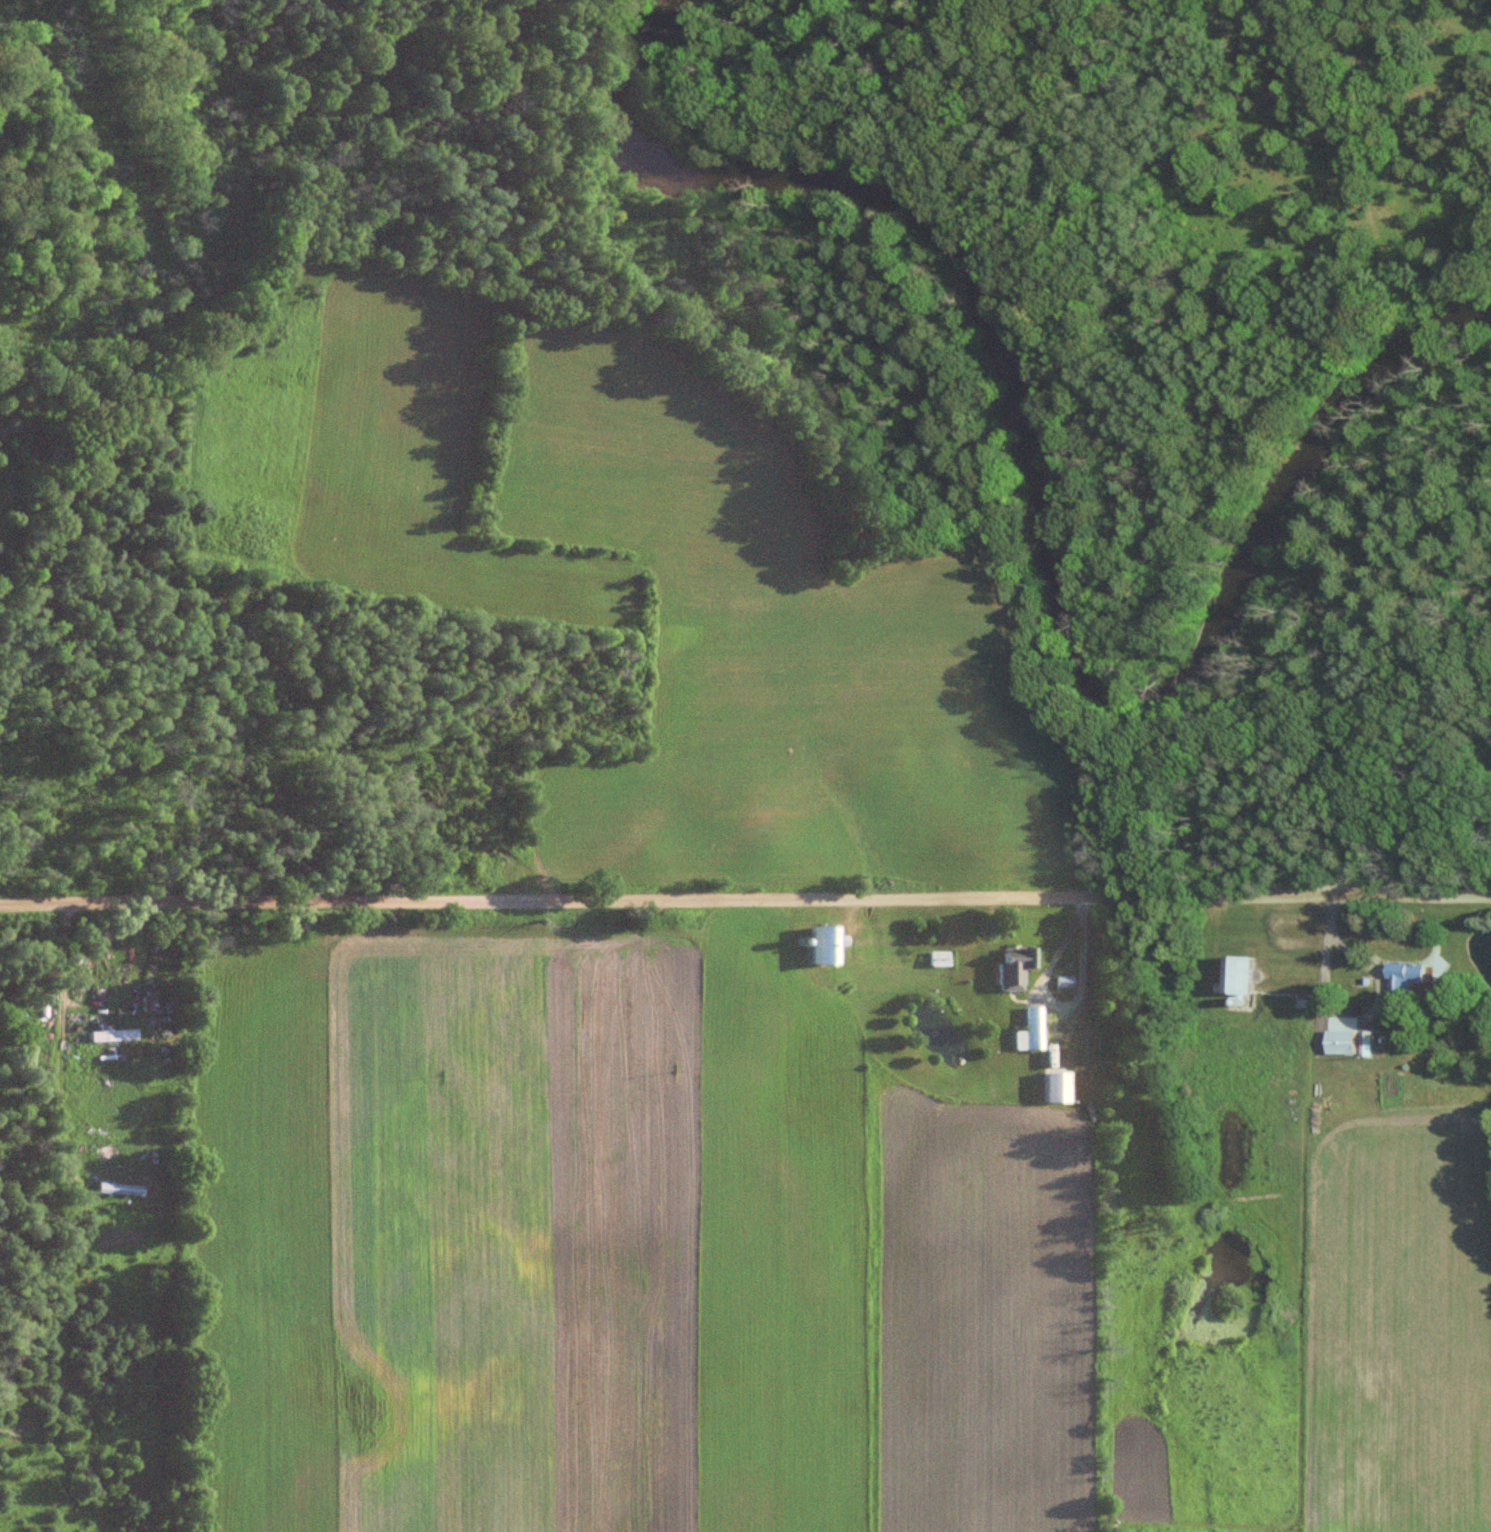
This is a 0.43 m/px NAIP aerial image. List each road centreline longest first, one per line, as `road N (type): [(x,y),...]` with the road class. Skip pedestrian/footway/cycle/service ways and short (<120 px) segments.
road 1 (residential): [(0,907),(1490,898)]

